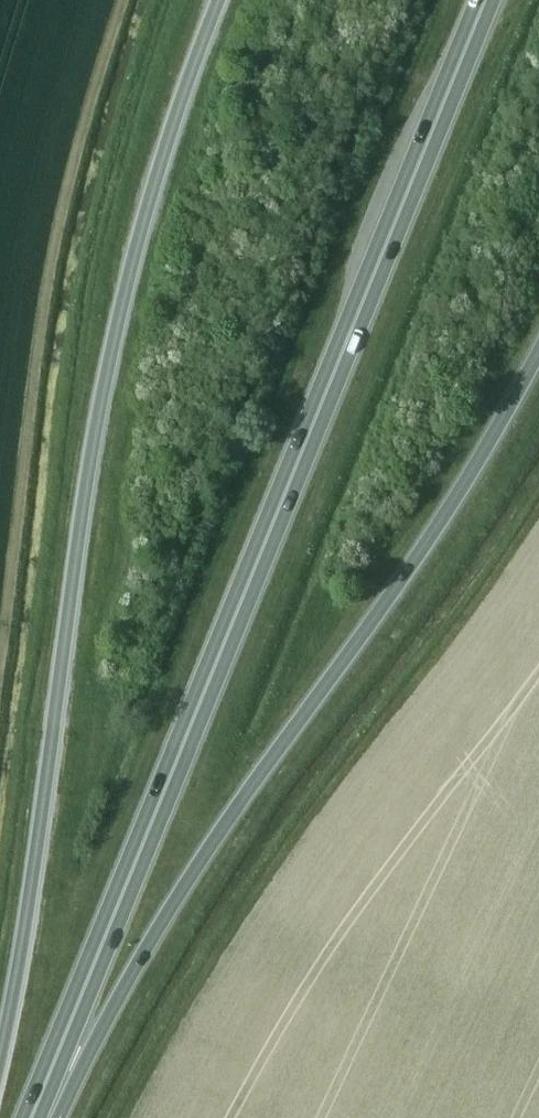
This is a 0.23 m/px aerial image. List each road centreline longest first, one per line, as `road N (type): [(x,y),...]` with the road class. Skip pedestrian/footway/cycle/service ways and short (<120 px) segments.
road 1 (trunk): [(31,1117),(484,0)]
road 2 (trunk): [(220,0),(165,150),(111,346),(0,1060)]
road 3 (trunk): [(36,1117),(254,782),(423,547),(538,353)]

